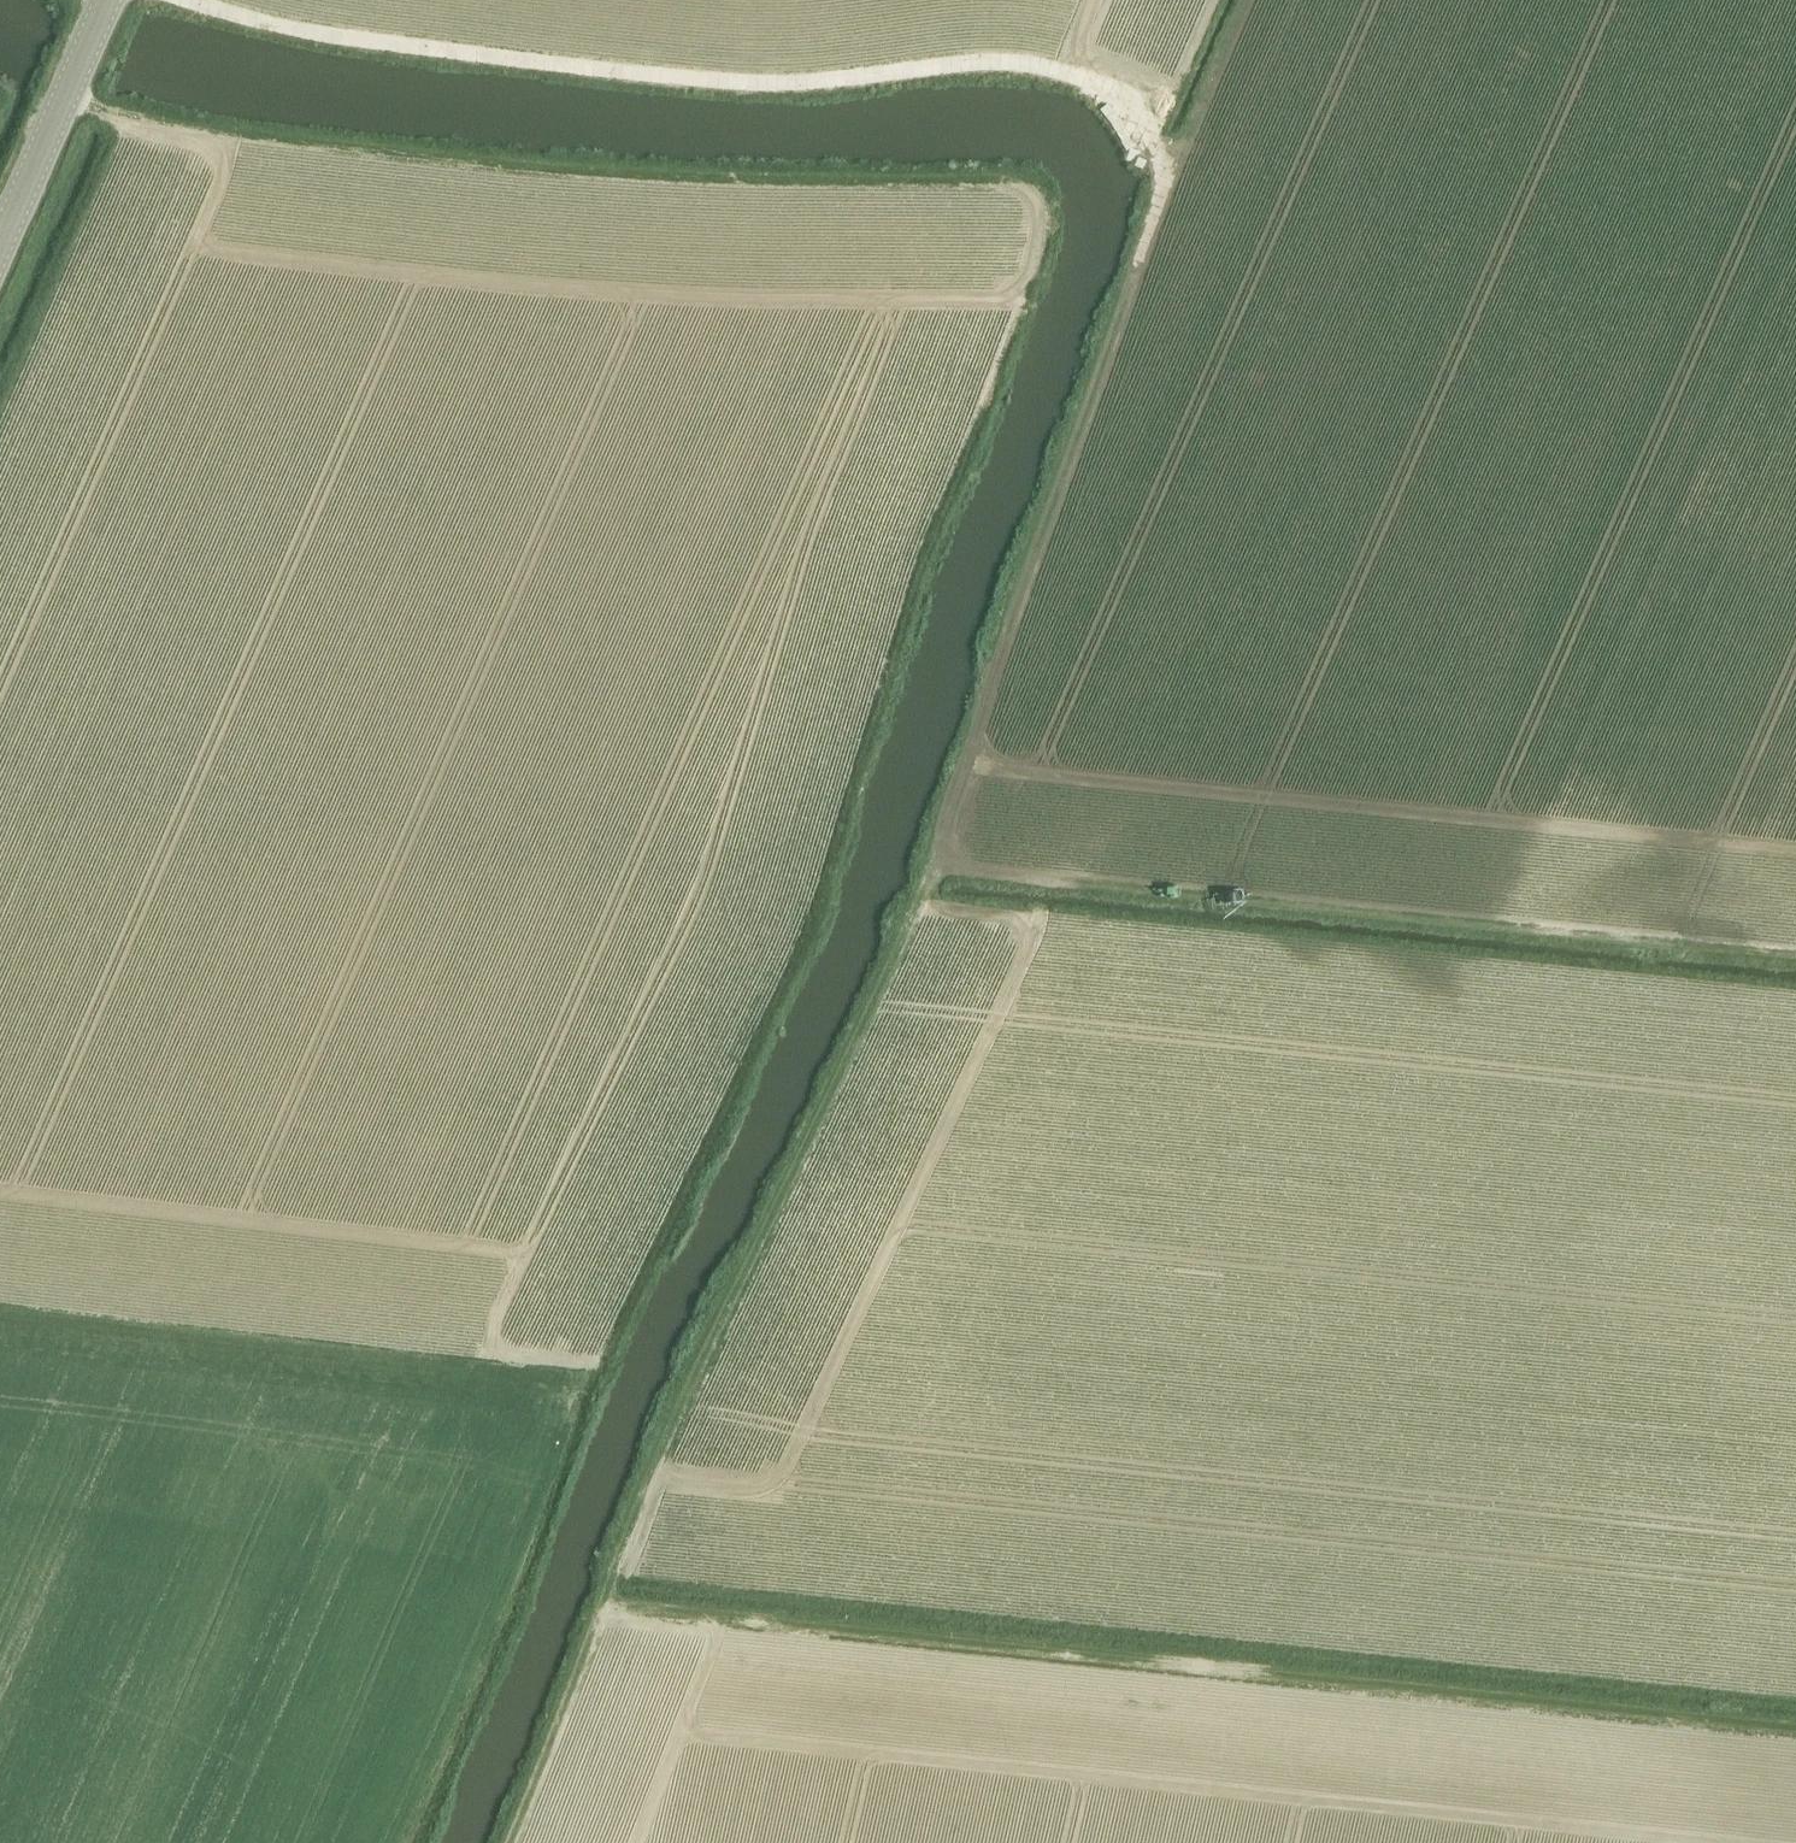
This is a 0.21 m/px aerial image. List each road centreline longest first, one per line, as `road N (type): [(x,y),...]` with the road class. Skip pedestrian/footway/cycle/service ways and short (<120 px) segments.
road 1 (tertiary): [(0,240),(105,0)]

